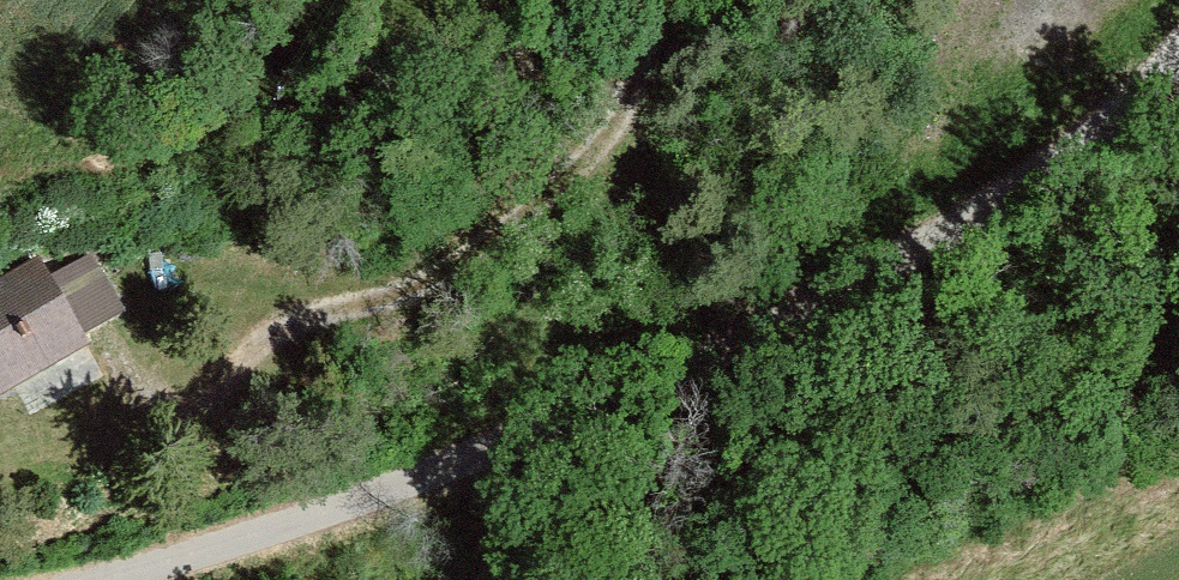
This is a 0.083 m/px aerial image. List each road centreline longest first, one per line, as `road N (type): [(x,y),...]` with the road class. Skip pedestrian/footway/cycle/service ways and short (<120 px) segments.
road 1 (unclassified): [(108,579),(382,497),(663,385),(853,293),(1038,186),(1178,64)]
road 2 (track): [(243,380),(272,327),(315,307),(394,308),(471,274),(599,168),(643,96),(648,15),(640,0)]

